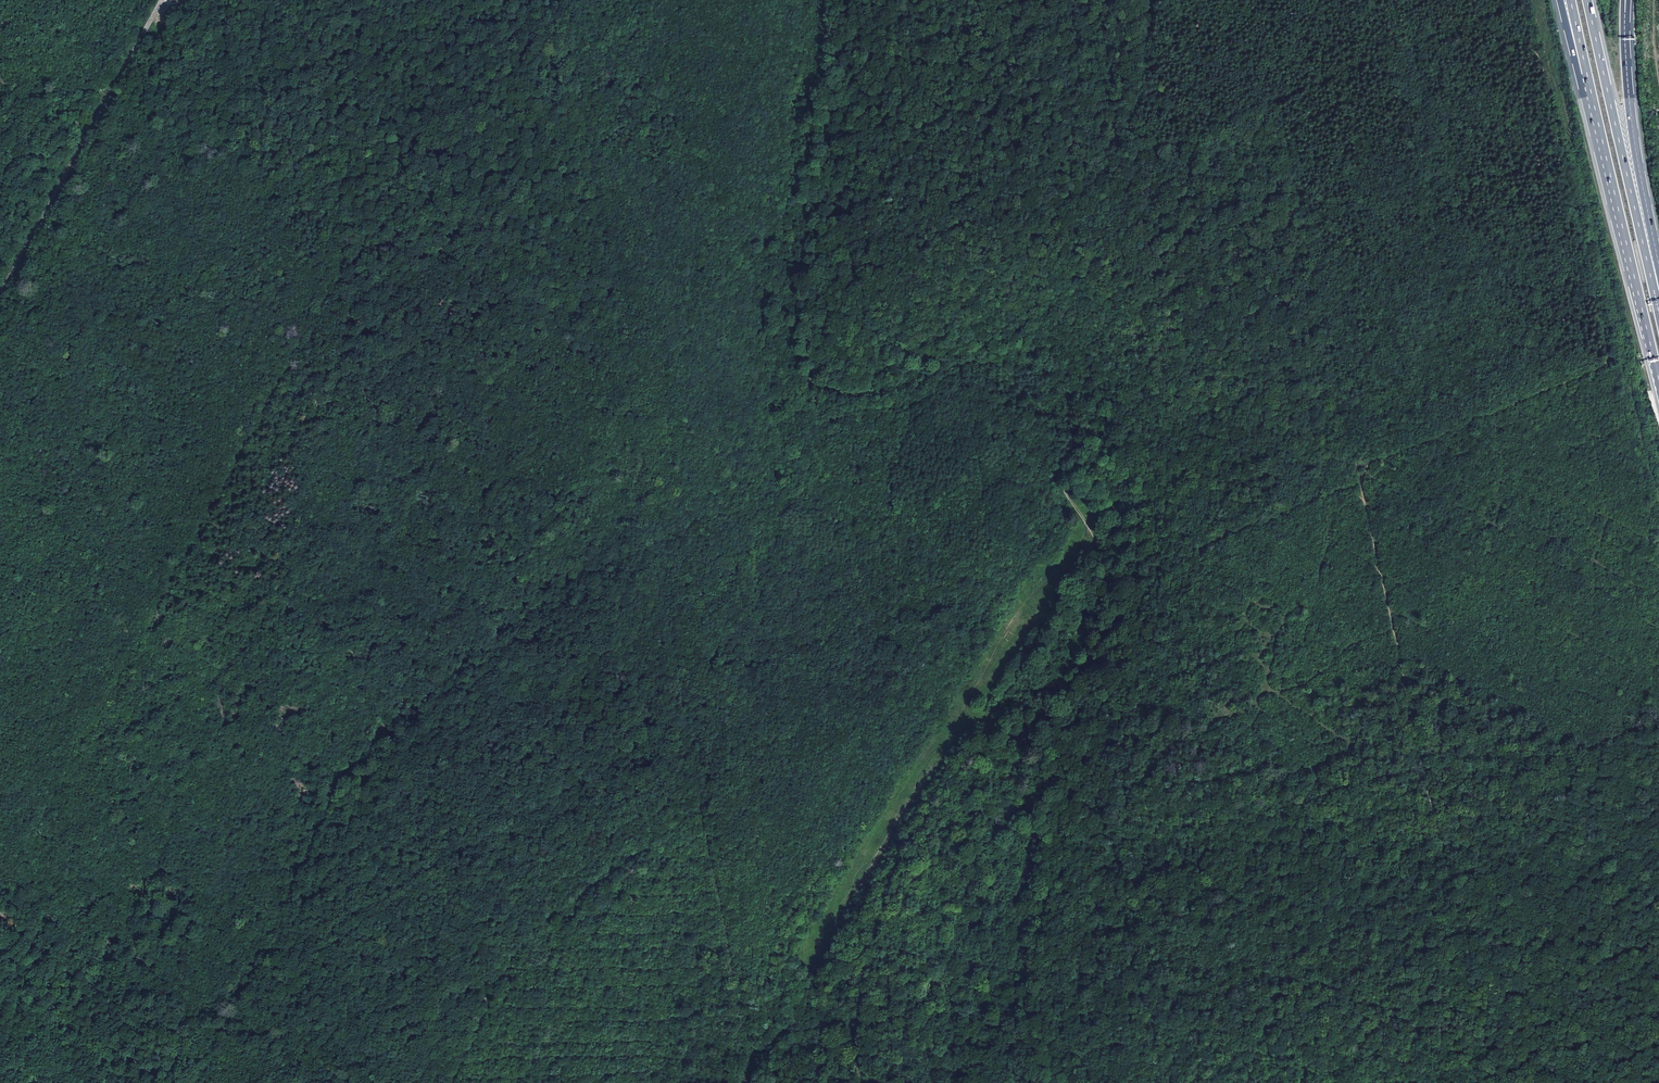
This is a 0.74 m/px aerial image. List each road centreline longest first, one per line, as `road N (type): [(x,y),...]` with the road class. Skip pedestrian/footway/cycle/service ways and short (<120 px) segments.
road 1 (track): [(836,0),(808,365),(819,391),(848,397),(978,363),(1012,364),(1048,383),(1067,416),(1060,468),(1099,547),(1095,602),(1054,702),(1017,891),(1015,1000),(1051,1082)]
road 2 (motorway): [(1656,297),(1587,0)]
road 3 (motorway): [(1589,90),(1658,379)]
road 4 (motorway): [(1656,297),(1624,14)]
road 5 (track): [(0,297),(111,90)]

